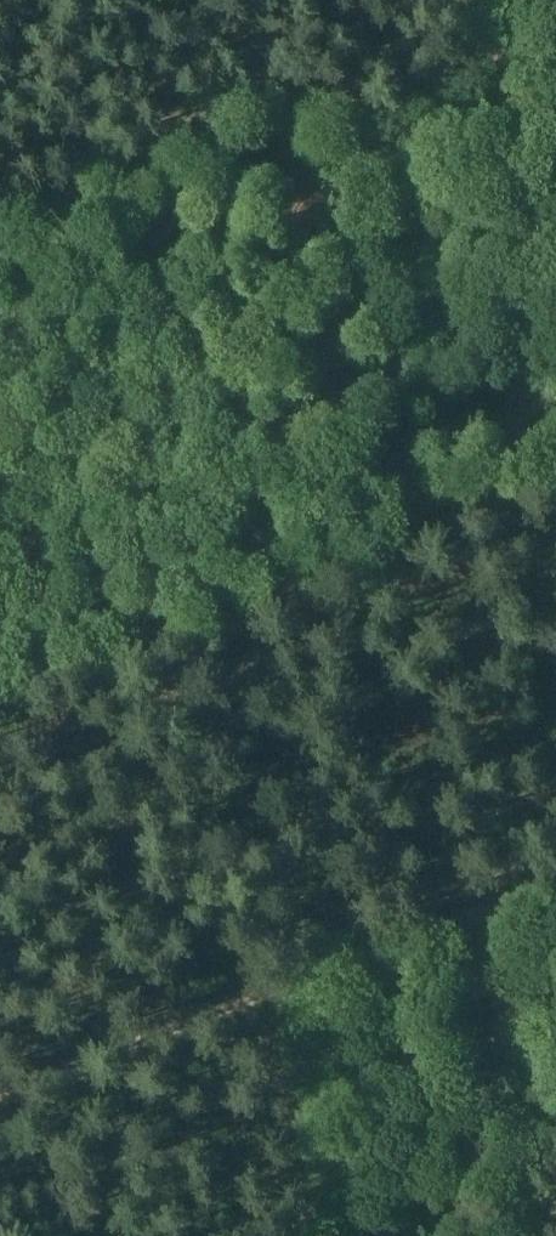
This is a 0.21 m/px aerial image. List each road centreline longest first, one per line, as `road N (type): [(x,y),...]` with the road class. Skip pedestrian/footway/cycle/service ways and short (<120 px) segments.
road 1 (track): [(0,1088),(555,890)]

